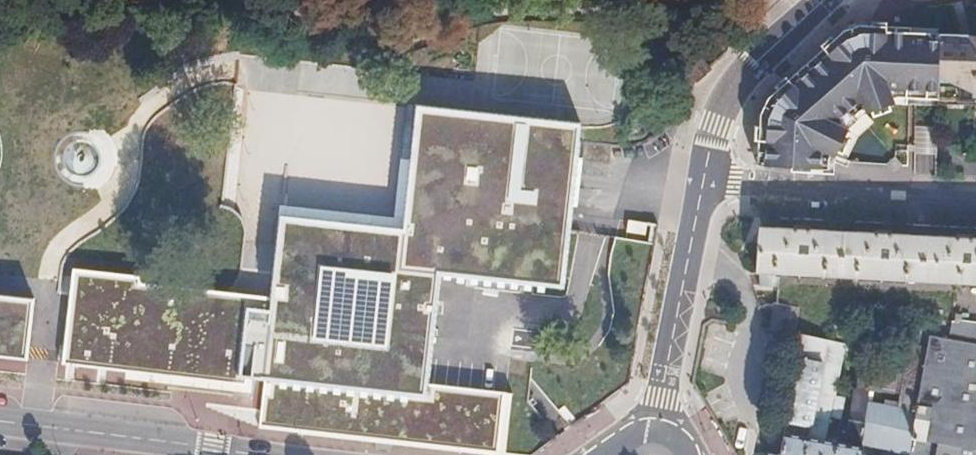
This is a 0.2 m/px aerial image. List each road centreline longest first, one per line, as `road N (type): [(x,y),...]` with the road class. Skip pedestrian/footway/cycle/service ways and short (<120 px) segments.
road 1 (residential): [(694,187),(975,199)]
road 2 (secondary): [(254,454),(0,423)]
road 3 (secondary): [(654,433),(694,187)]
road 4 (secondary): [(694,187),(721,109),(818,0)]

